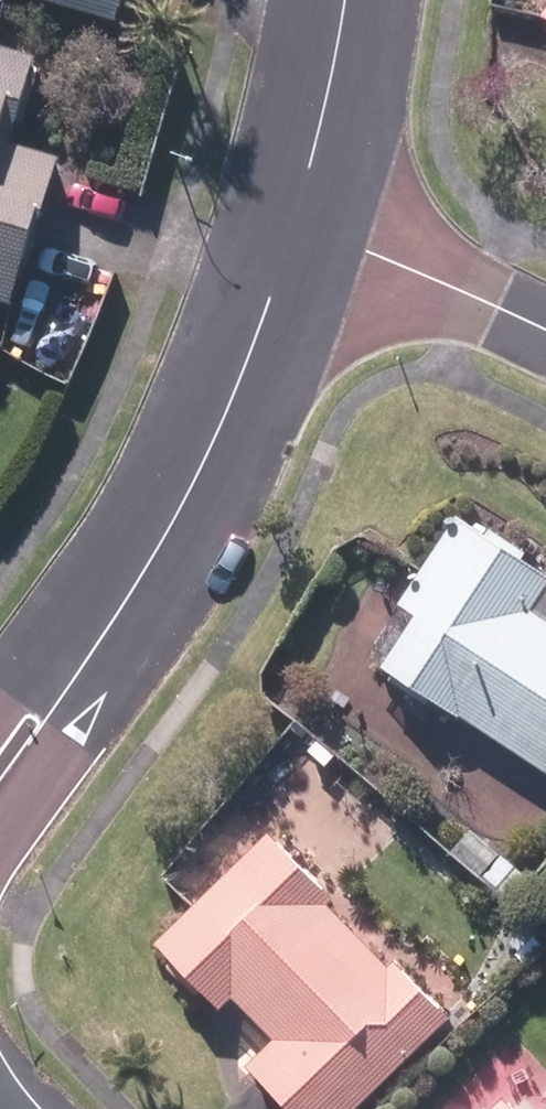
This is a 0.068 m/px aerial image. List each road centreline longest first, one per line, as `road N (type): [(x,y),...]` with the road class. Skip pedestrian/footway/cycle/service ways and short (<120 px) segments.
road 1 (residential): [(193,487),(0,841)]
road 2 (residential): [(0,710),(193,487)]
road 3 (residential): [(193,487),(296,218)]
road 4 (residential): [(545,327),(296,218)]
road 5 (residential): [(296,218),(344,0)]

